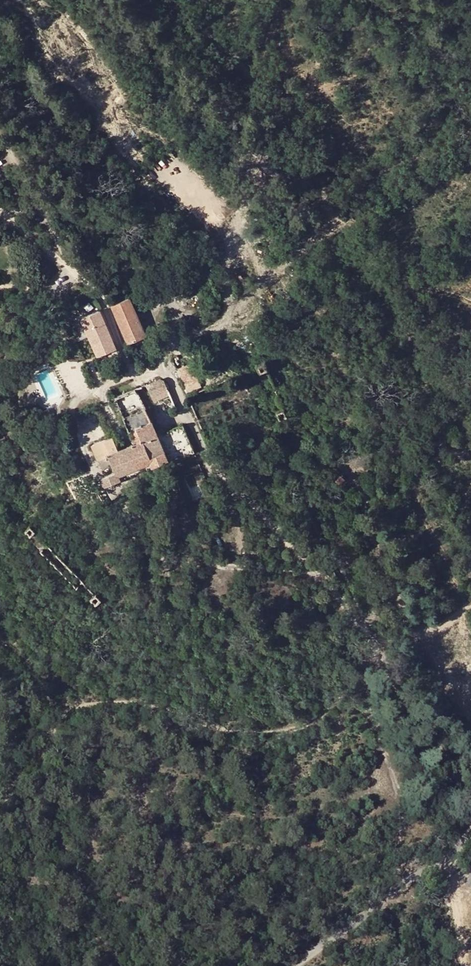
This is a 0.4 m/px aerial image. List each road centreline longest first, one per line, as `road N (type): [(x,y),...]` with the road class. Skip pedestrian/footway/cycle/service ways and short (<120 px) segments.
road 1 (track): [(184,0),(284,119),(327,215),(380,250),(470,410)]
road 2 (track): [(379,650),(208,456),(163,367),(162,348),(183,292)]
road 3 (track): [(470,604),(379,650),(470,815)]
road 4 (track): [(470,821),(288,965)]
road 5 (track): [(162,348),(233,313),(337,222)]

